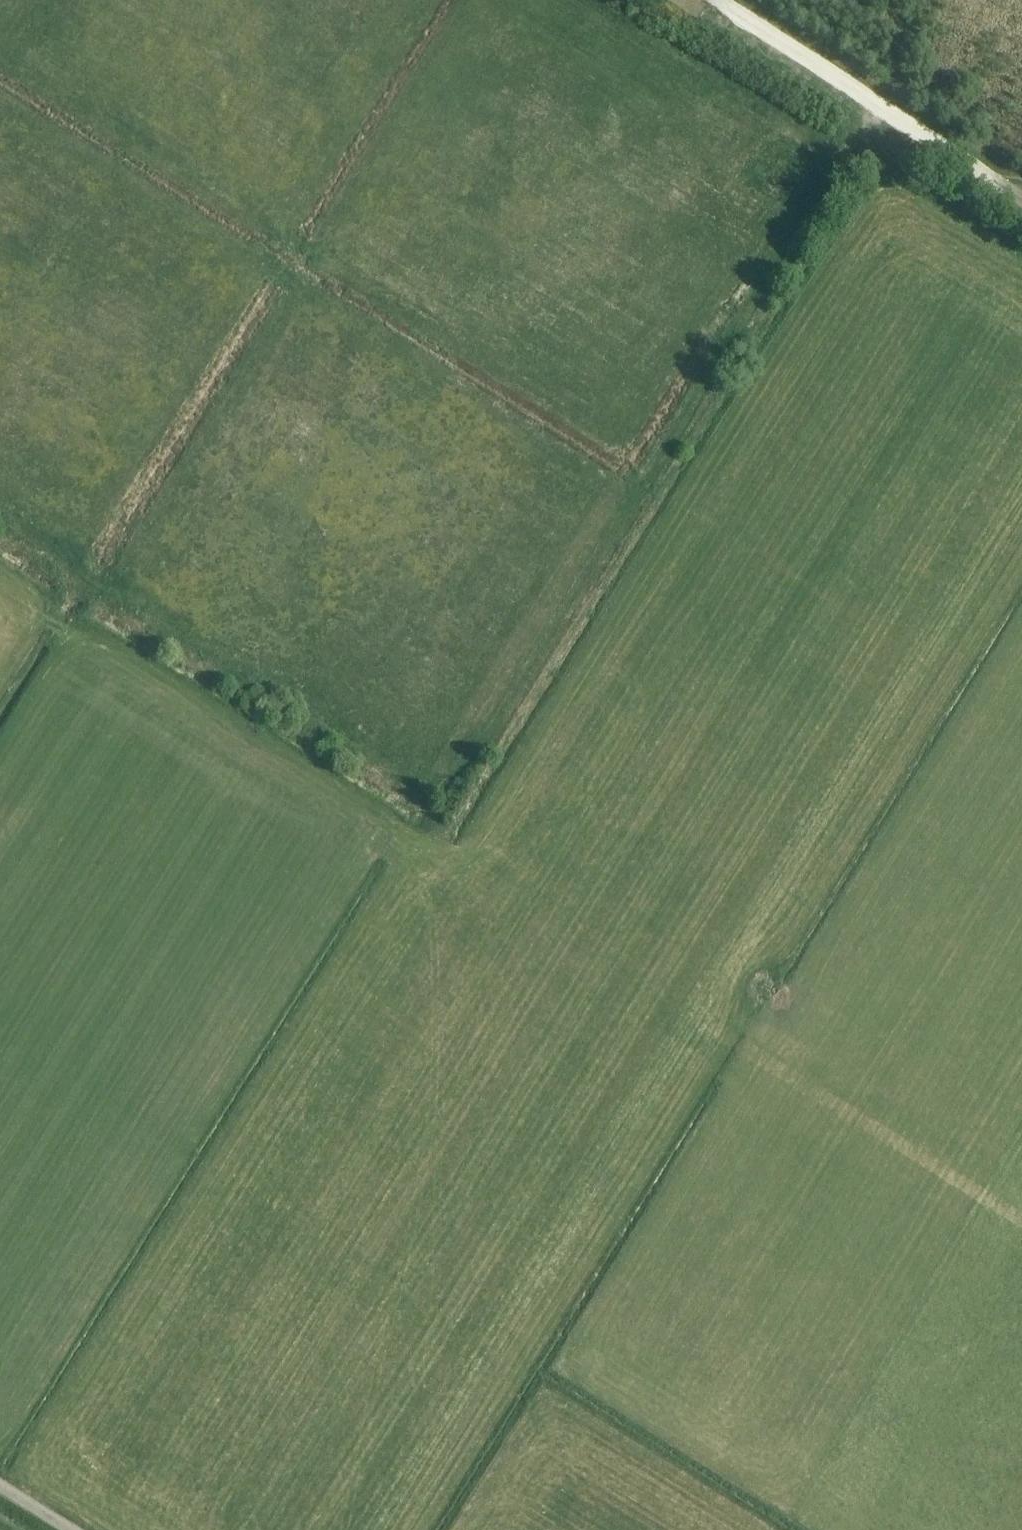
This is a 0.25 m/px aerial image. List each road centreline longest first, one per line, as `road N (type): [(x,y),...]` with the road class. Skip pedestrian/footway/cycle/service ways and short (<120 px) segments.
road 1 (track): [(1021,199),(723,0)]

